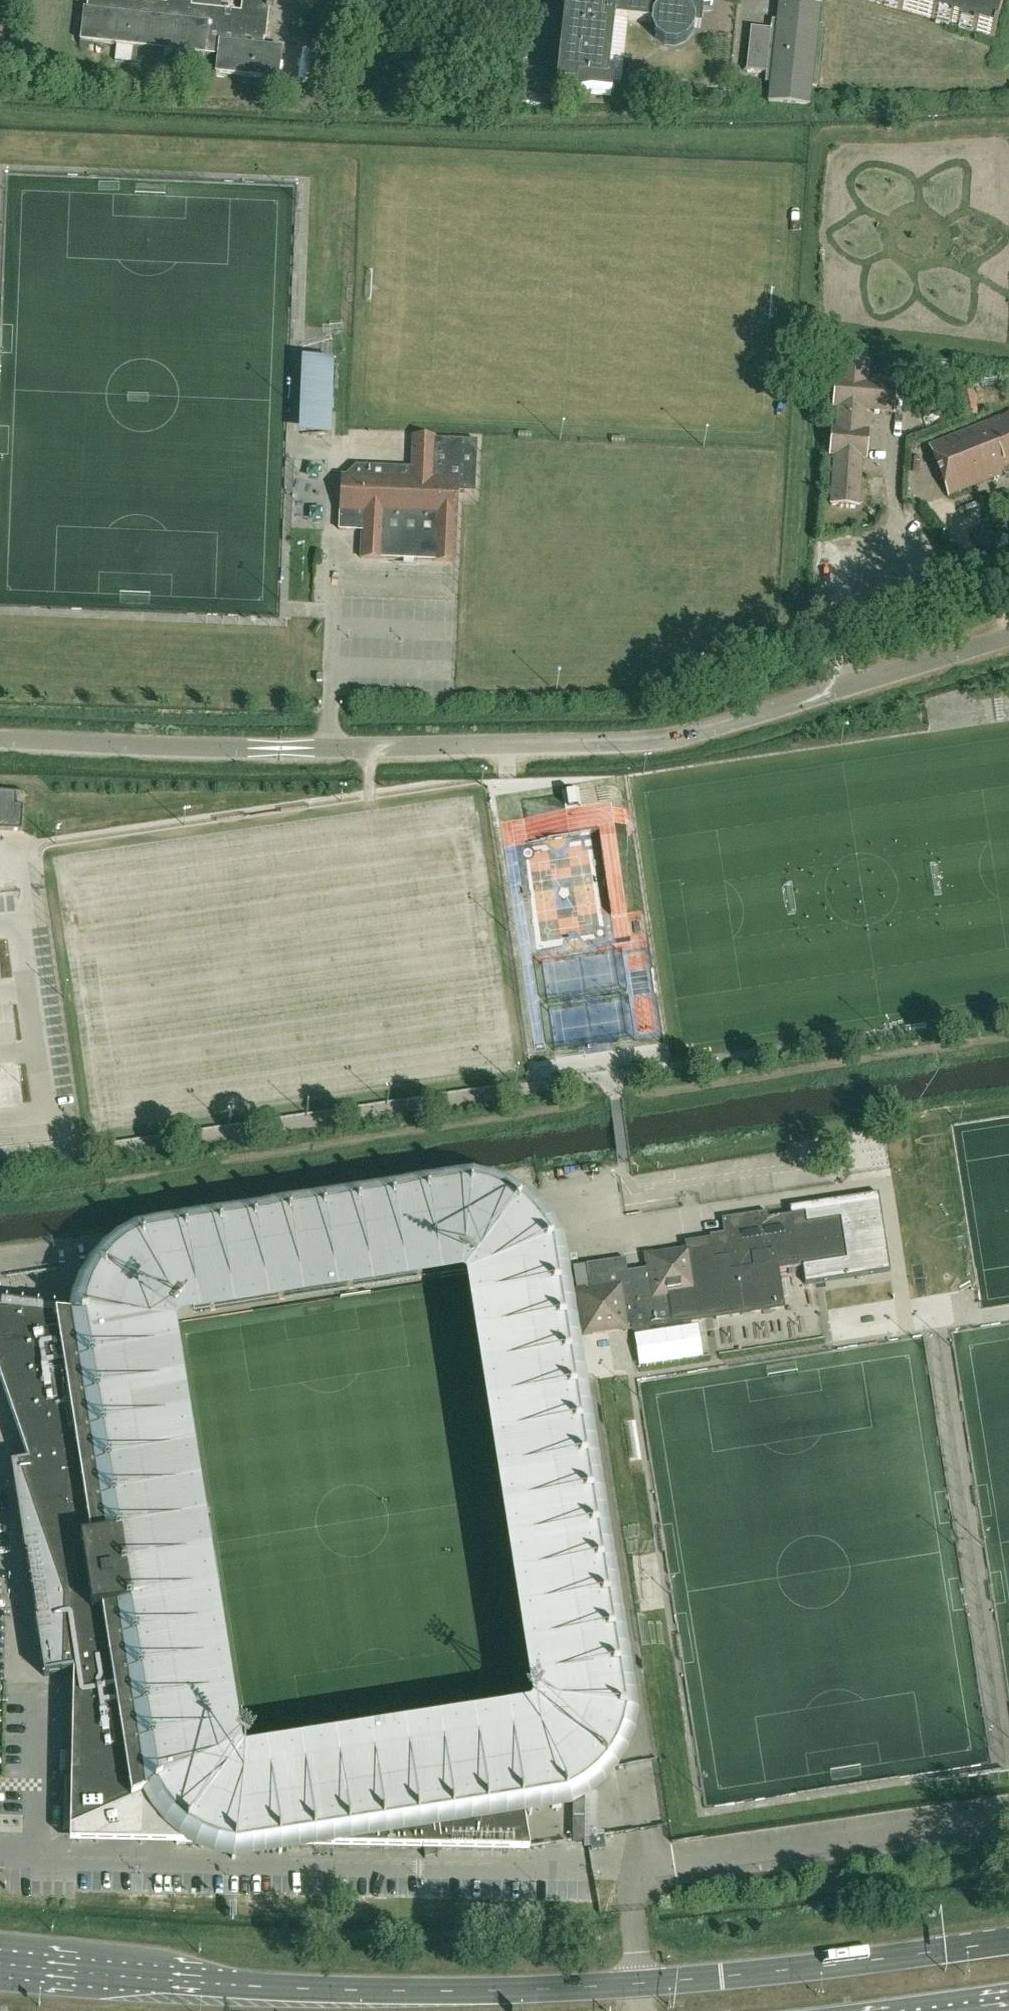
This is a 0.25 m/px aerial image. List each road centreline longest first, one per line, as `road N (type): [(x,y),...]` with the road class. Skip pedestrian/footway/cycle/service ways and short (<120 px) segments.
road 1 (primary): [(1008,1941),(866,1963),(471,1995),(0,1963)]
road 2 (unclassified): [(308,748),(691,737),(1008,636)]

